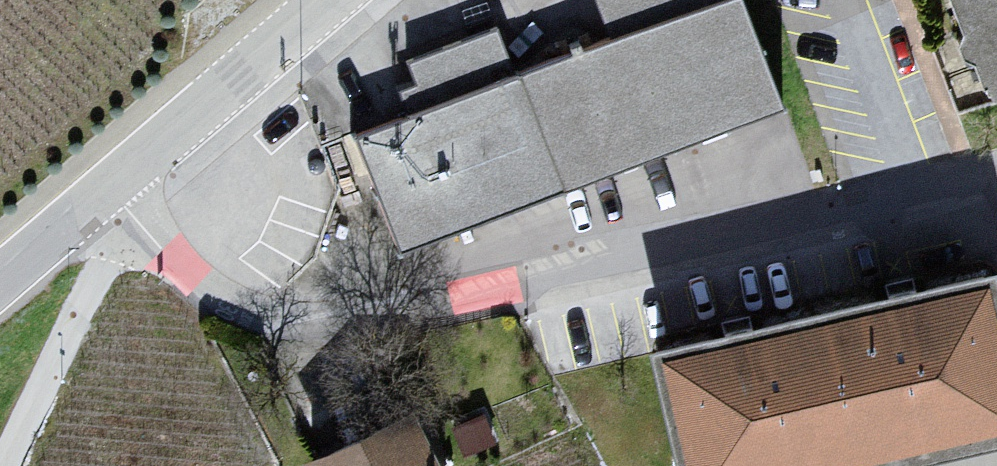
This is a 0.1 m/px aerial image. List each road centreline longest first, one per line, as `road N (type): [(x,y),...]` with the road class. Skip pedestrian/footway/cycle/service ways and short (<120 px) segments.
road 1 (residential): [(996,181),(370,317),(295,316),(238,303),(172,261),(109,192)]
road 2 (unclassified): [(109,192),(333,0)]
road 3 (unclassified): [(0,284),(109,192)]

